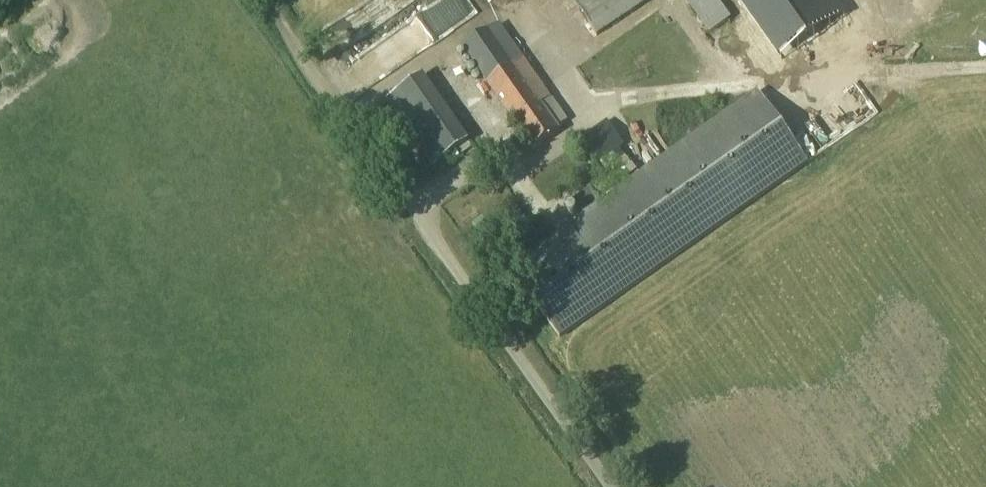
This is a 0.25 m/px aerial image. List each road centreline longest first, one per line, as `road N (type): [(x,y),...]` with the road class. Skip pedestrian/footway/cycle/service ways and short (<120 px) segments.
road 1 (unclassified): [(615,486),(398,186)]
road 2 (track): [(398,186),(267,0)]

